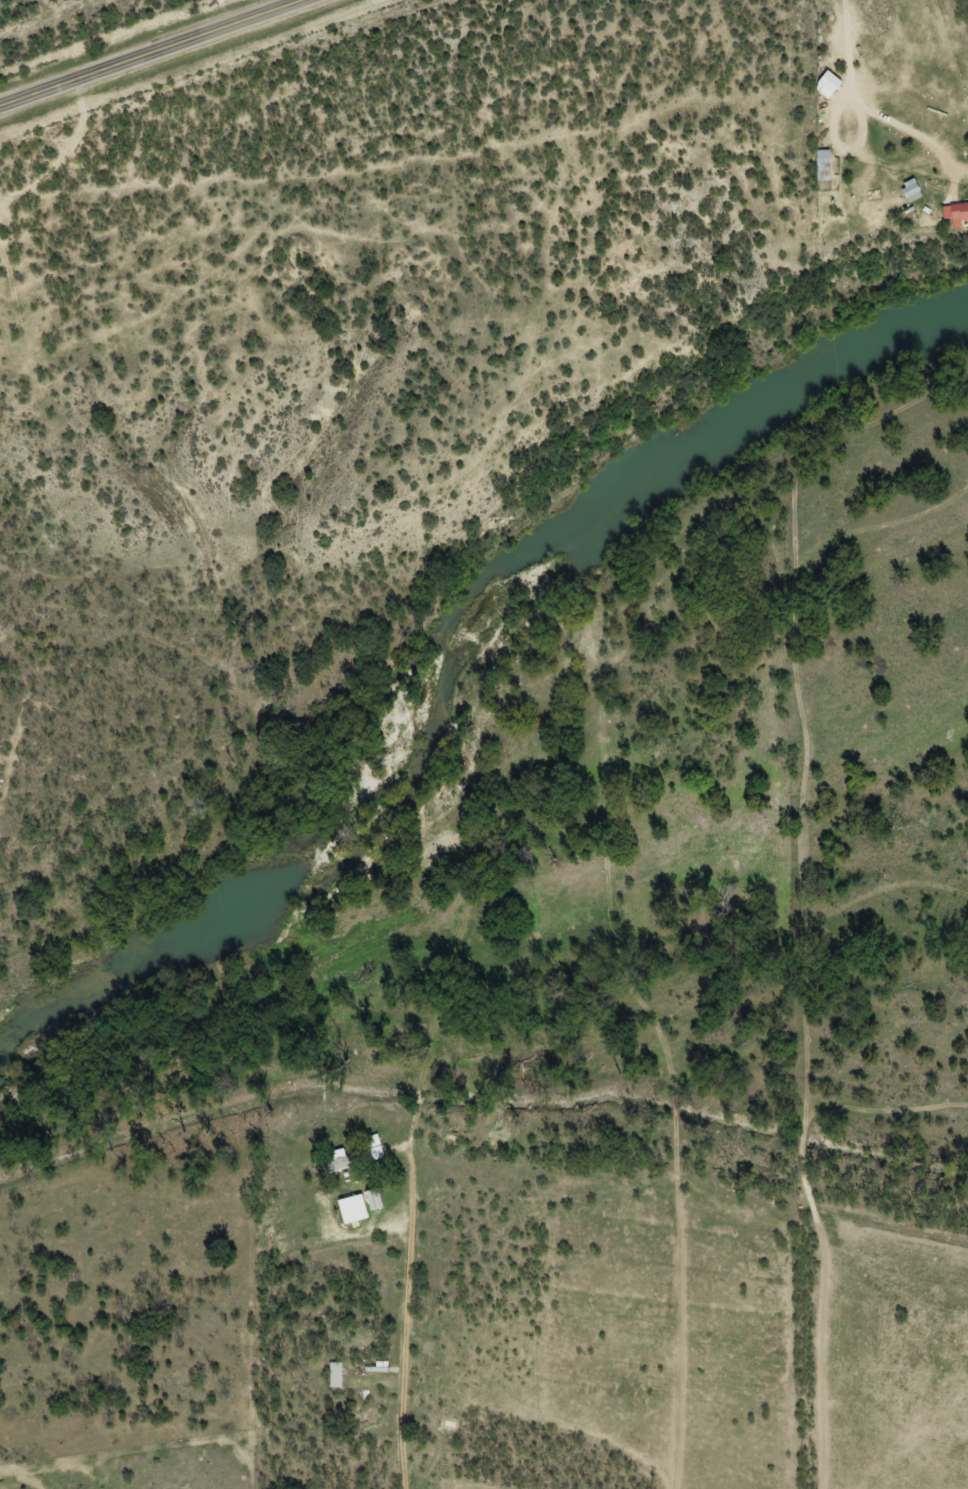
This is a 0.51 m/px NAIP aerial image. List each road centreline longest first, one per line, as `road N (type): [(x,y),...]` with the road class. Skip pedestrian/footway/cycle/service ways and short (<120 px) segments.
road 1 (residential): [(434,1488),(437,1134)]
road 2 (primary): [(304,0),(0,106)]
road 3 (residential): [(0,210),(40,193),(111,67)]

